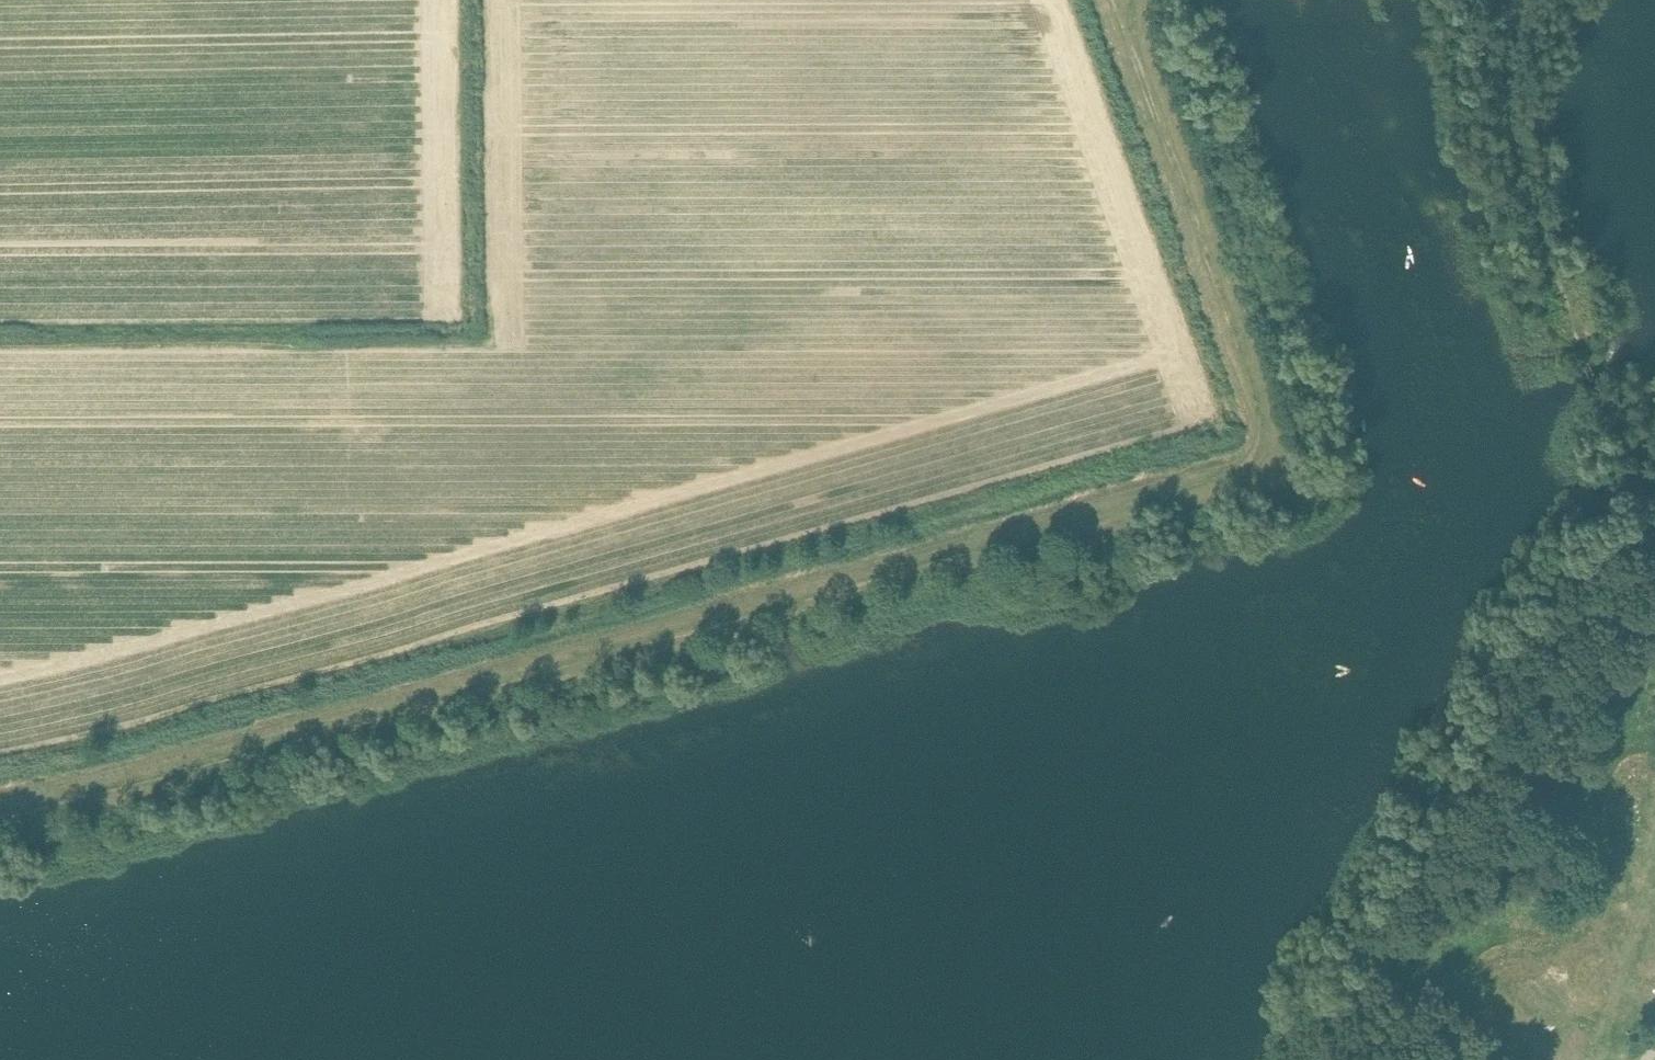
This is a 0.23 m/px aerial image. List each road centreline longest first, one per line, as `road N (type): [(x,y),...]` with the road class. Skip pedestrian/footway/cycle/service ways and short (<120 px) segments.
road 1 (unclassified): [(0,815),(1247,463),(1262,437),(1261,408),(1111,0)]

